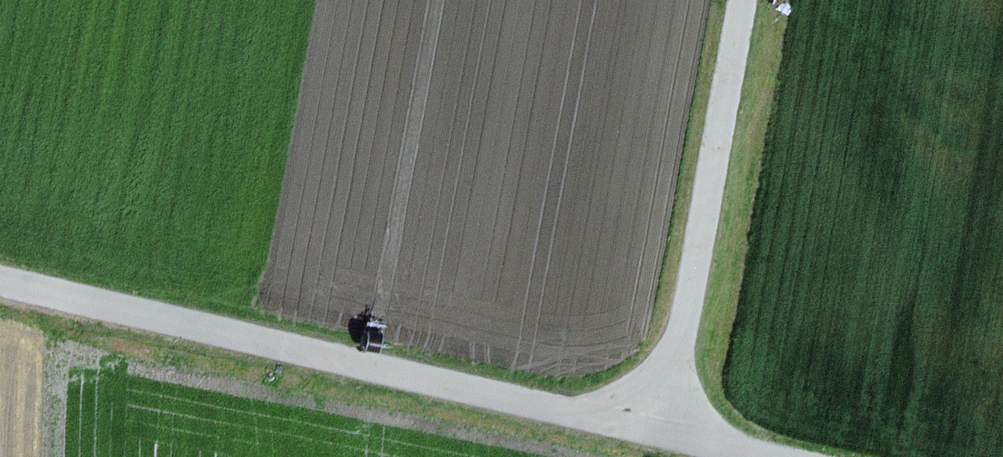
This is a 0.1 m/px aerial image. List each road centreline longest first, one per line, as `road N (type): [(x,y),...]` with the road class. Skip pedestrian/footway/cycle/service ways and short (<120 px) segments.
road 1 (track): [(672,430),(750,0)]
road 2 (unclassified): [(378,375),(786,456)]
road 3 (unclassified): [(378,375),(0,284)]

